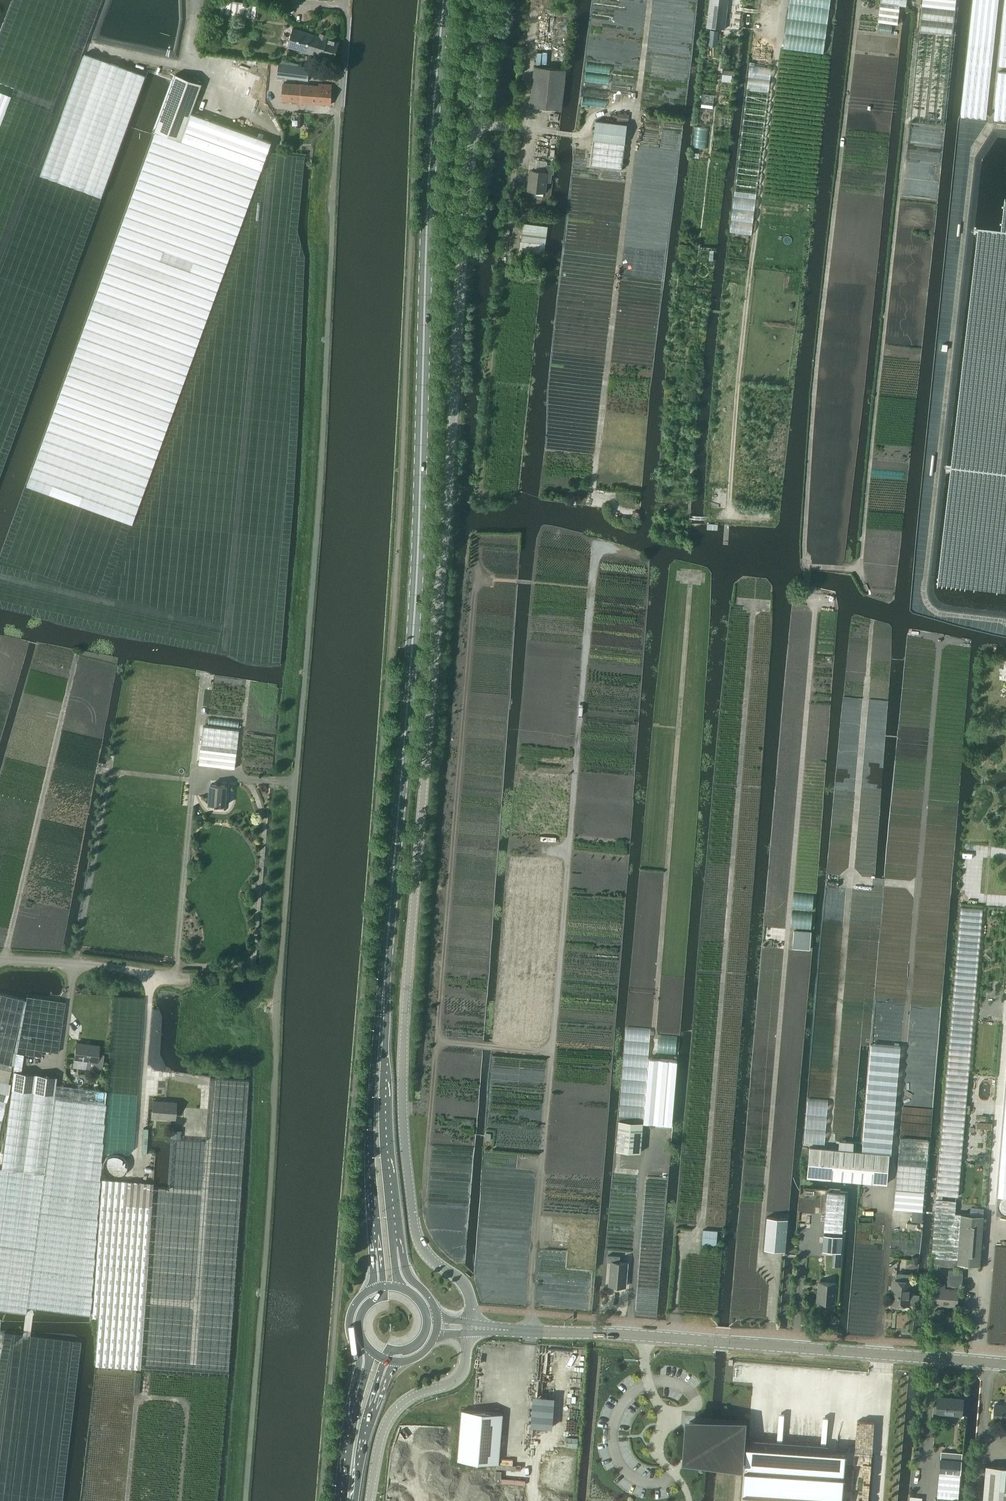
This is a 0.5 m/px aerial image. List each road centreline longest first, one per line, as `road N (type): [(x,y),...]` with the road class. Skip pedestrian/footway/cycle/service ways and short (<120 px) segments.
road 1 (unclassified): [(244,1500),(348,27),(344,4),(299,0)]
road 2 (unclassified): [(470,1323),(464,1283),(428,1255),(416,1232),(402,1089),(465,270),(467,159),(486,0)]
road 3 (track): [(760,1265),(813,652),(805,554),(810,451),(859,0)]
road 4 (primary): [(382,998),(422,536),(424,314),(445,0)]
road 5 (track): [(528,1330),(586,560)]
road 6 (tertiary): [(503,1329),(1005,1363)]
road 7 (track): [(6,960),(78,667)]
road 8 (primary): [(382,998),(369,1137),(376,1247)]
road 9 (track): [(127,1500),(137,1398),(186,1403),(179,1500)]
road 10 (primary): [(397,1246),(382,998)]
road 11 (unclassified): [(369,1500),(392,1416),(417,1395),(456,1382),(469,1333)]
road 12 (unclassified): [(178,979),(0,960)]
road 13 (track): [(194,780),(52,765)]
road 14 (primary): [(373,1289),(349,1321),(359,1357),(355,1400)]

